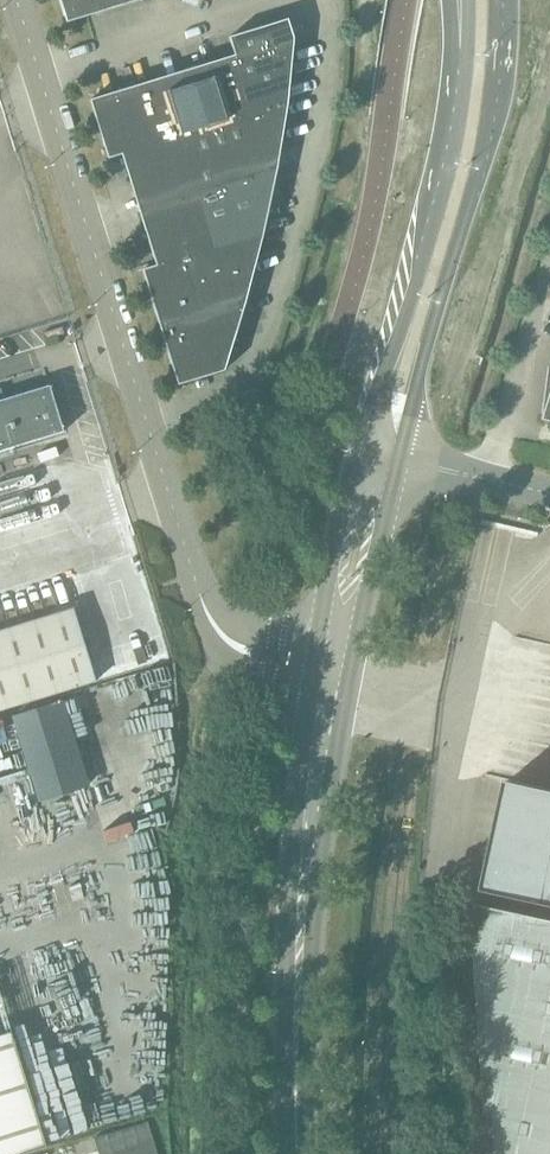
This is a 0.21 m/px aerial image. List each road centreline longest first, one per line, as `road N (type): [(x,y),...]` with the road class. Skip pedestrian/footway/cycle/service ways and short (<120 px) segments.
road 1 (unclassified): [(195,582),(16,0)]
road 2 (secondary): [(397,458),(501,94),(503,0)]
road 3 (secondary): [(460,48),(457,107),(436,204),(358,450)]
road 4 (secondary): [(295,1089),(310,1021),(341,684)]
road 5 (secondary): [(307,694),(283,959),(295,1089)]
road 6 (secondary): [(341,684),(397,458)]
road 7 (secondary): [(358,450),(316,641)]
road 8 (unclassified): [(195,582),(216,655),(307,694)]
road 9 (unclassified): [(397,458),(549,493)]
road 10 (unclassified): [(316,641),(240,625),(211,605),(195,582)]

